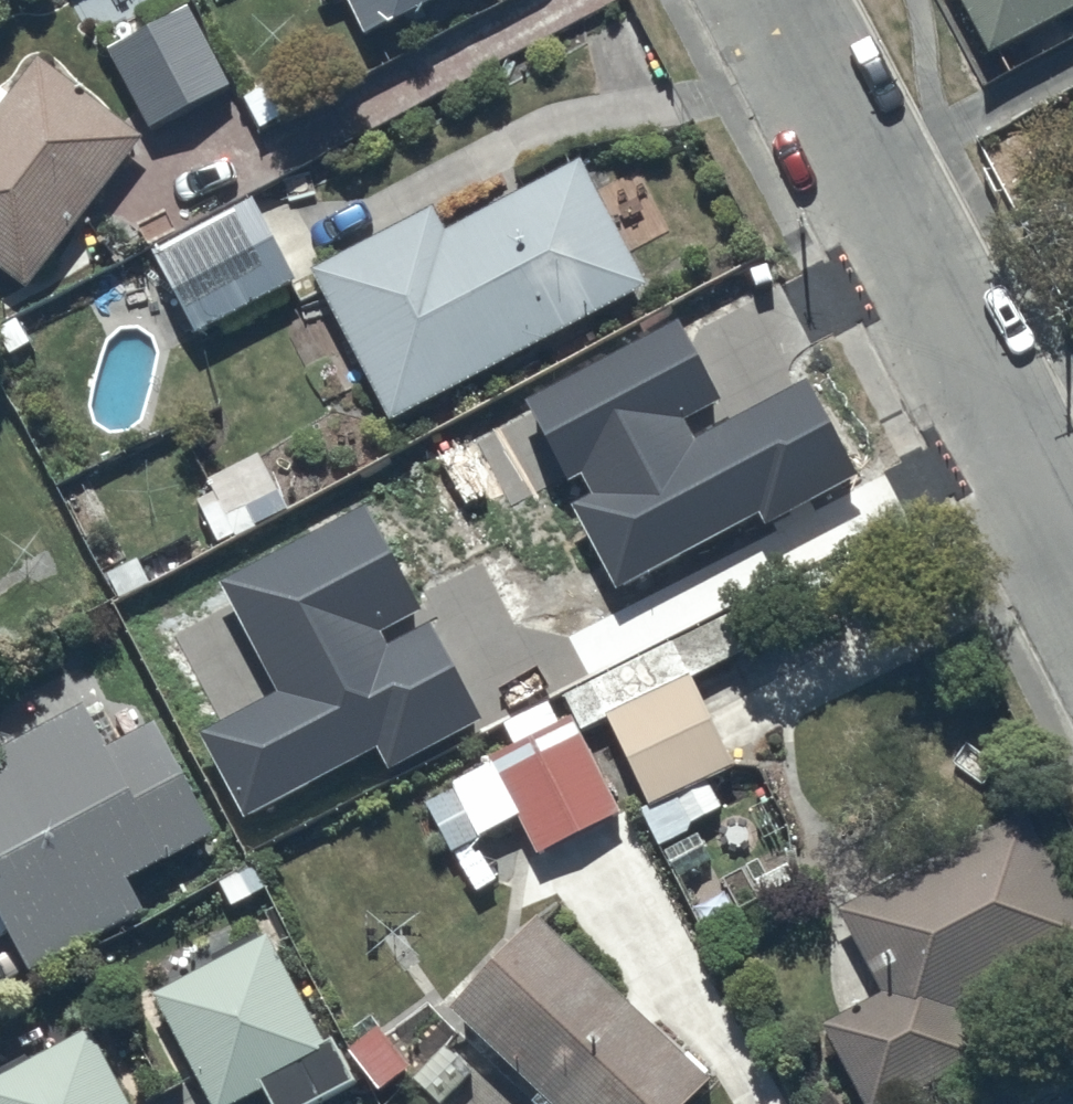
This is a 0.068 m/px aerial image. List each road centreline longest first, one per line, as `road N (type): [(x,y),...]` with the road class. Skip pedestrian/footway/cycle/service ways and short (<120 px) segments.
road 1 (residential): [(760,0),(1072,596)]

